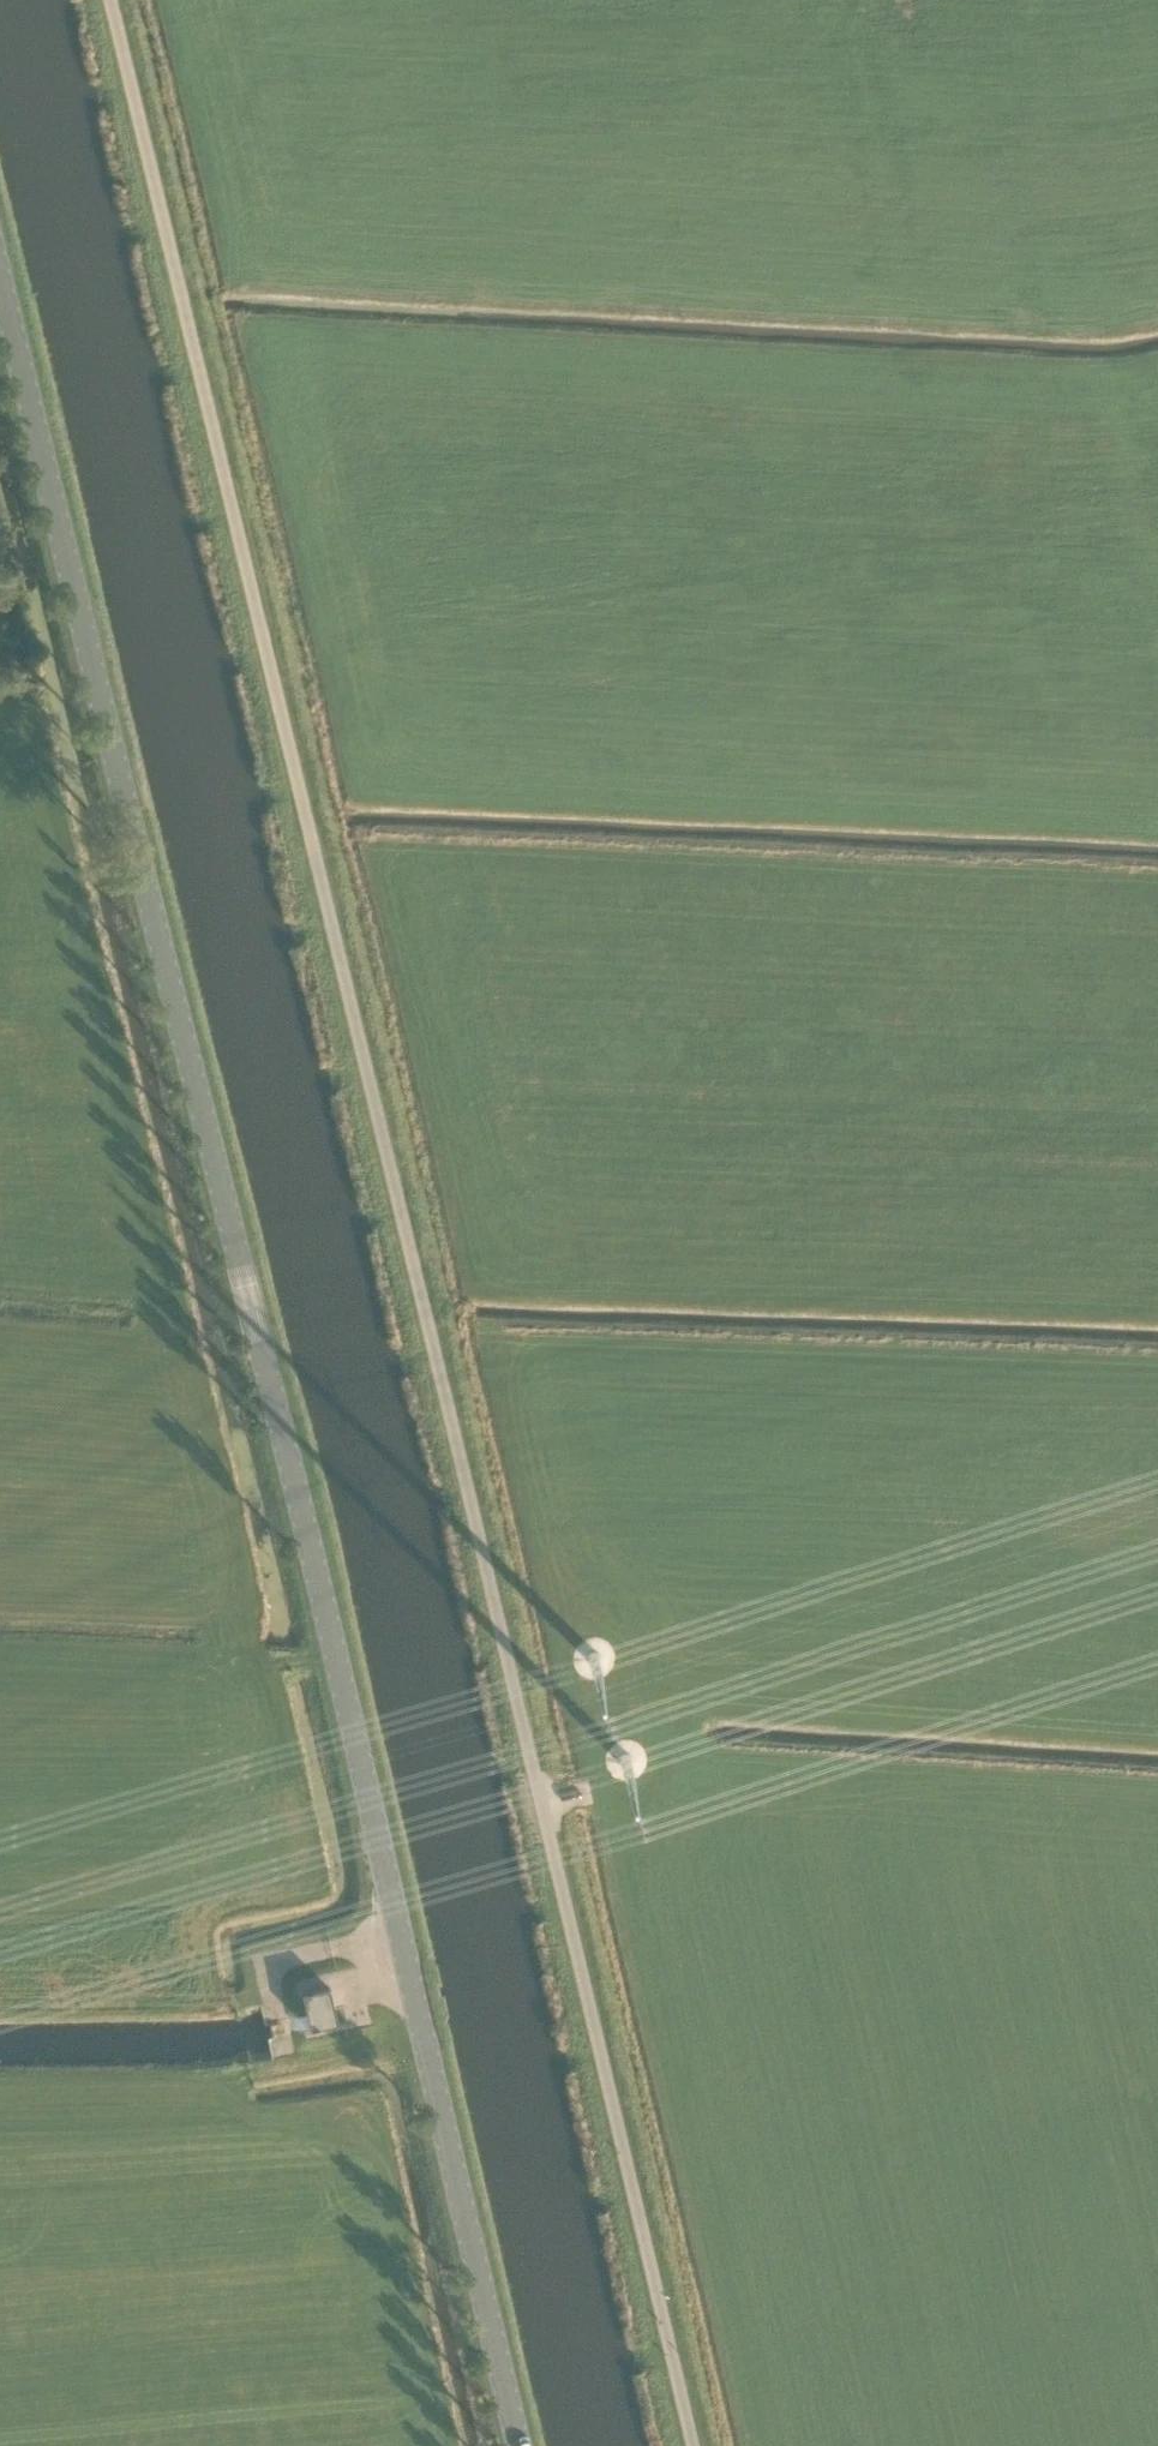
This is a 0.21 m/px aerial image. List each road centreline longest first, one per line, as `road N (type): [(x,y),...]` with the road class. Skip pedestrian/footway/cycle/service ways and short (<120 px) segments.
road 1 (secondary): [(519,2445),(0,275)]

